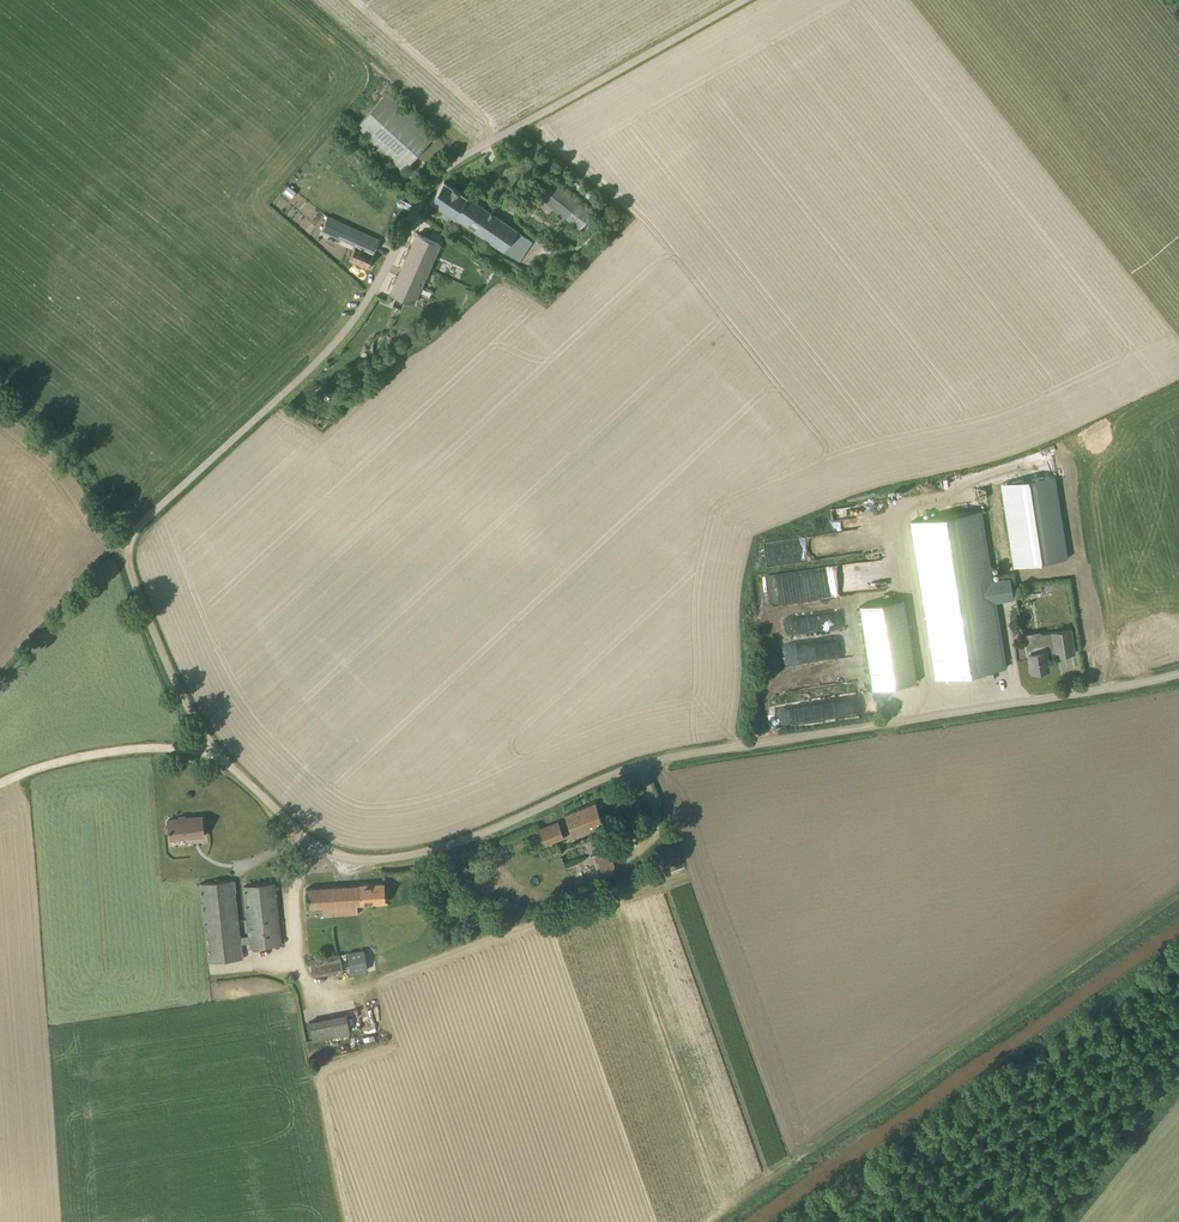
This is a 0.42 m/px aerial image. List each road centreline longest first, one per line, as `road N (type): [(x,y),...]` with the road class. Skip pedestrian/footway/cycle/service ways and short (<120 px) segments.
road 1 (unclassified): [(210,749),(125,560),(131,536),(338,344),(425,196),(466,158),(745,0)]
road 2 (unclassified): [(210,749),(316,853),(339,863),(393,863),(691,757),(1178,677)]
road 3 (track): [(775,1221),(1178,946)]
road 4 (track): [(298,0),(476,151)]
road 5 (track): [(210,749),(99,757),(0,785)]

